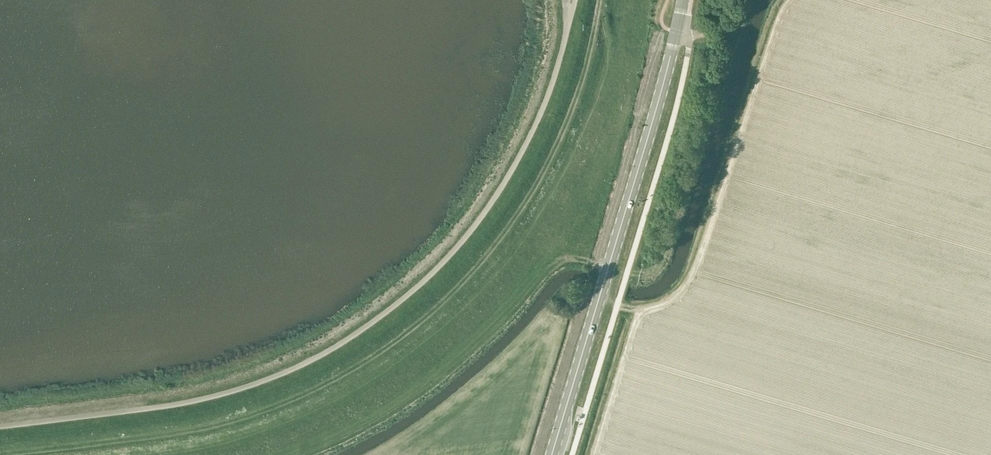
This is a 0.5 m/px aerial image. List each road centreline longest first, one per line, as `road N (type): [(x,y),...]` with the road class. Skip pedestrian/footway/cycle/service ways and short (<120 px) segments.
road 1 (unclassified): [(0,427),(211,397),(284,373),(352,337),(424,281),(481,217),(534,127),(569,21)]
road 2 (secondary): [(551,454),(676,31)]
road 3 (track): [(609,265),(646,274),(659,264),(741,7)]

